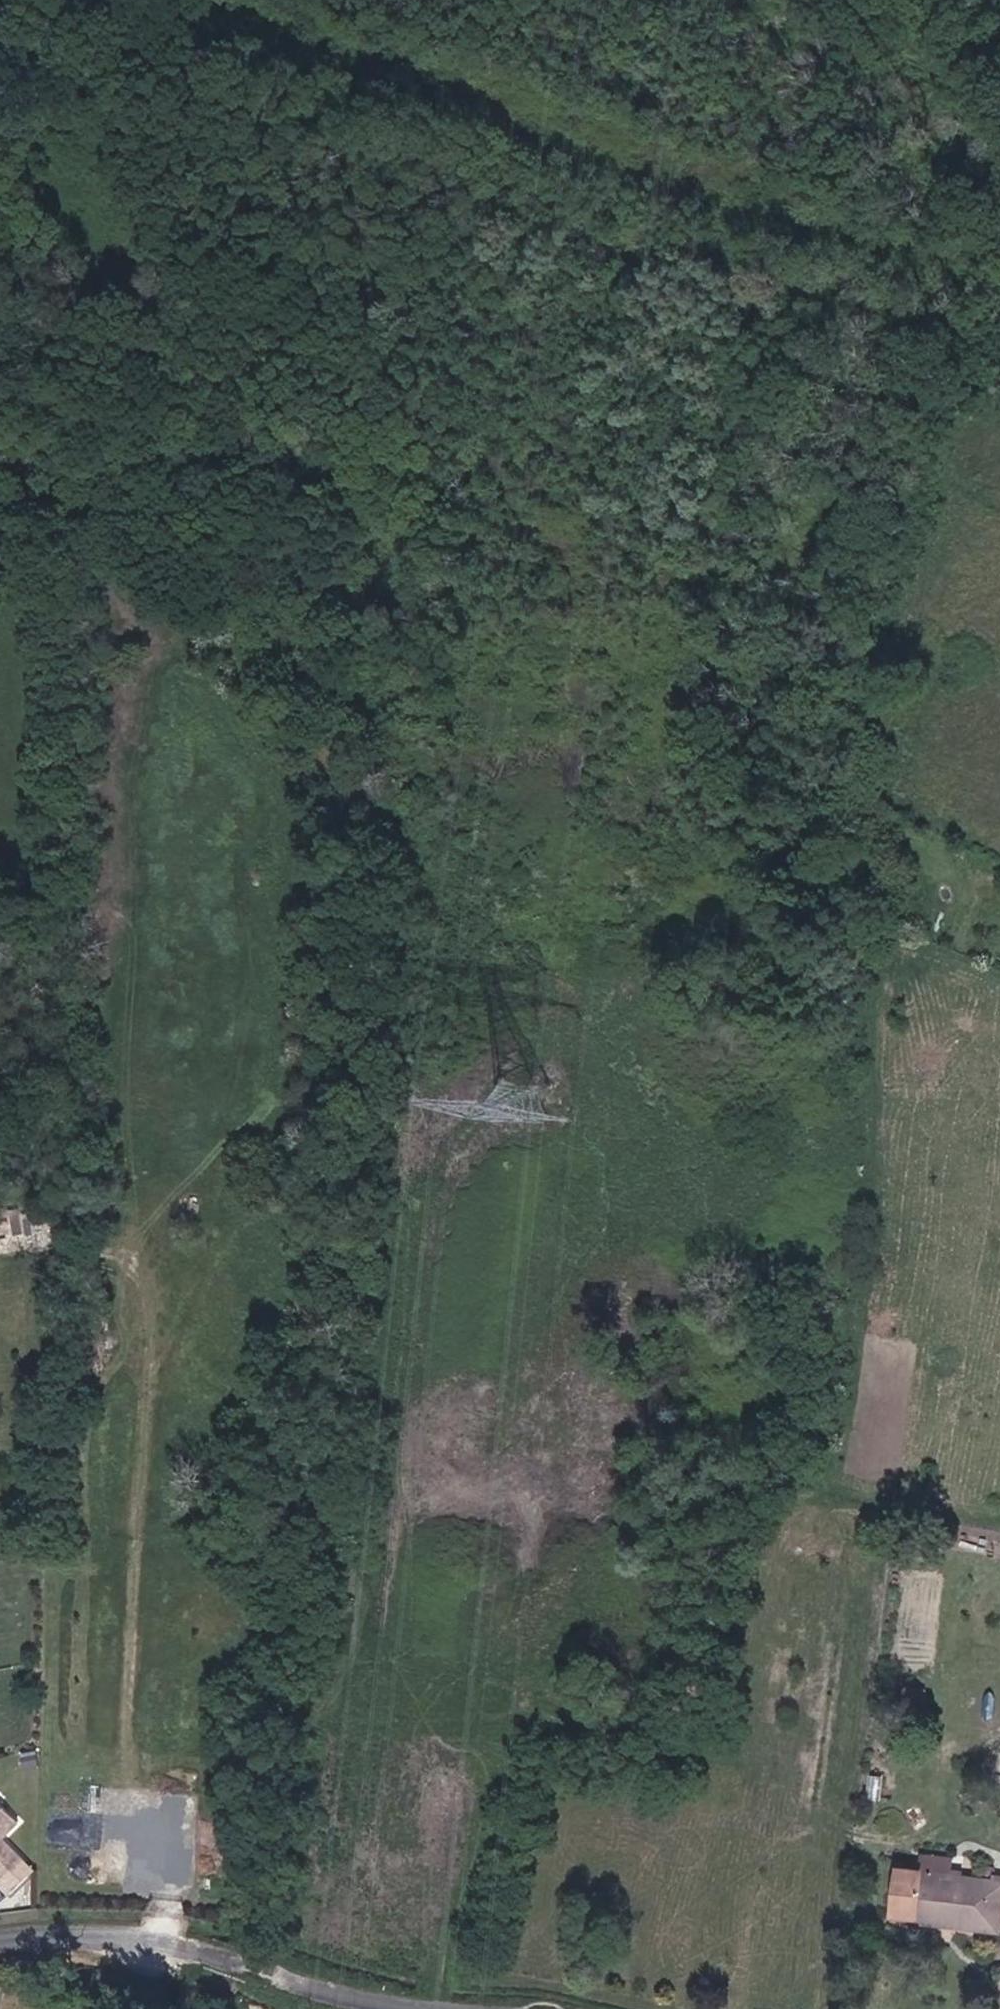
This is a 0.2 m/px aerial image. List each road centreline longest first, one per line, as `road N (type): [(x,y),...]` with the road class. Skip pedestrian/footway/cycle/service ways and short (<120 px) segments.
road 1 (unclassified): [(0,1946),(81,1938),(209,1957)]

